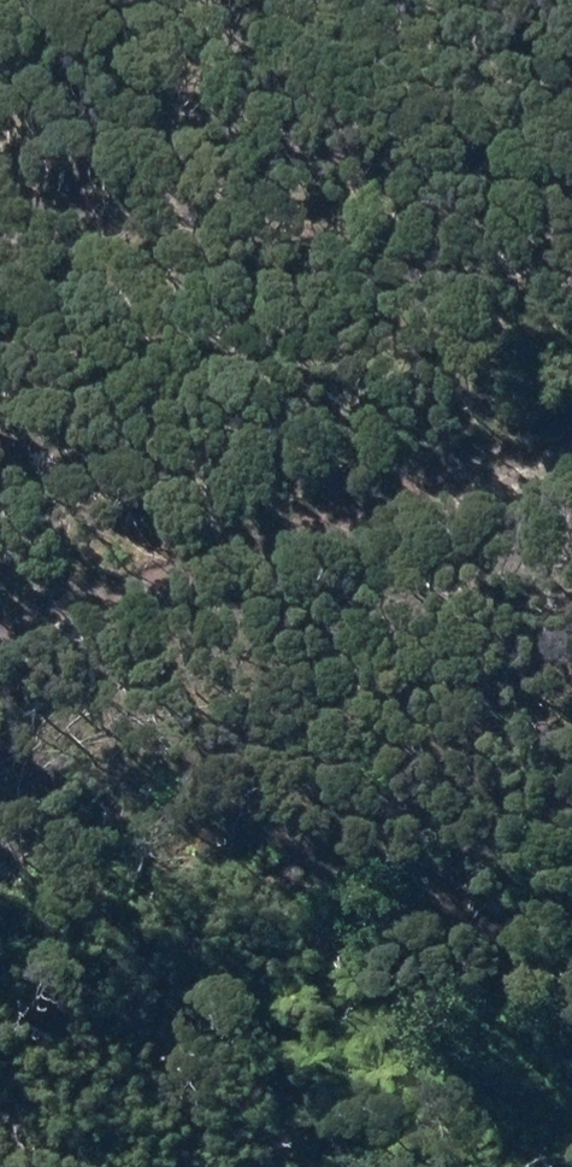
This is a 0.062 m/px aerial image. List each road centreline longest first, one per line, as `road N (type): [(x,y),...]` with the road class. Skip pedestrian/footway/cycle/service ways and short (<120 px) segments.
road 1 (track): [(0,680),(412,477),(571,385)]
road 2 (track): [(0,452),(489,431)]
road 3 (track): [(571,676),(412,477)]

